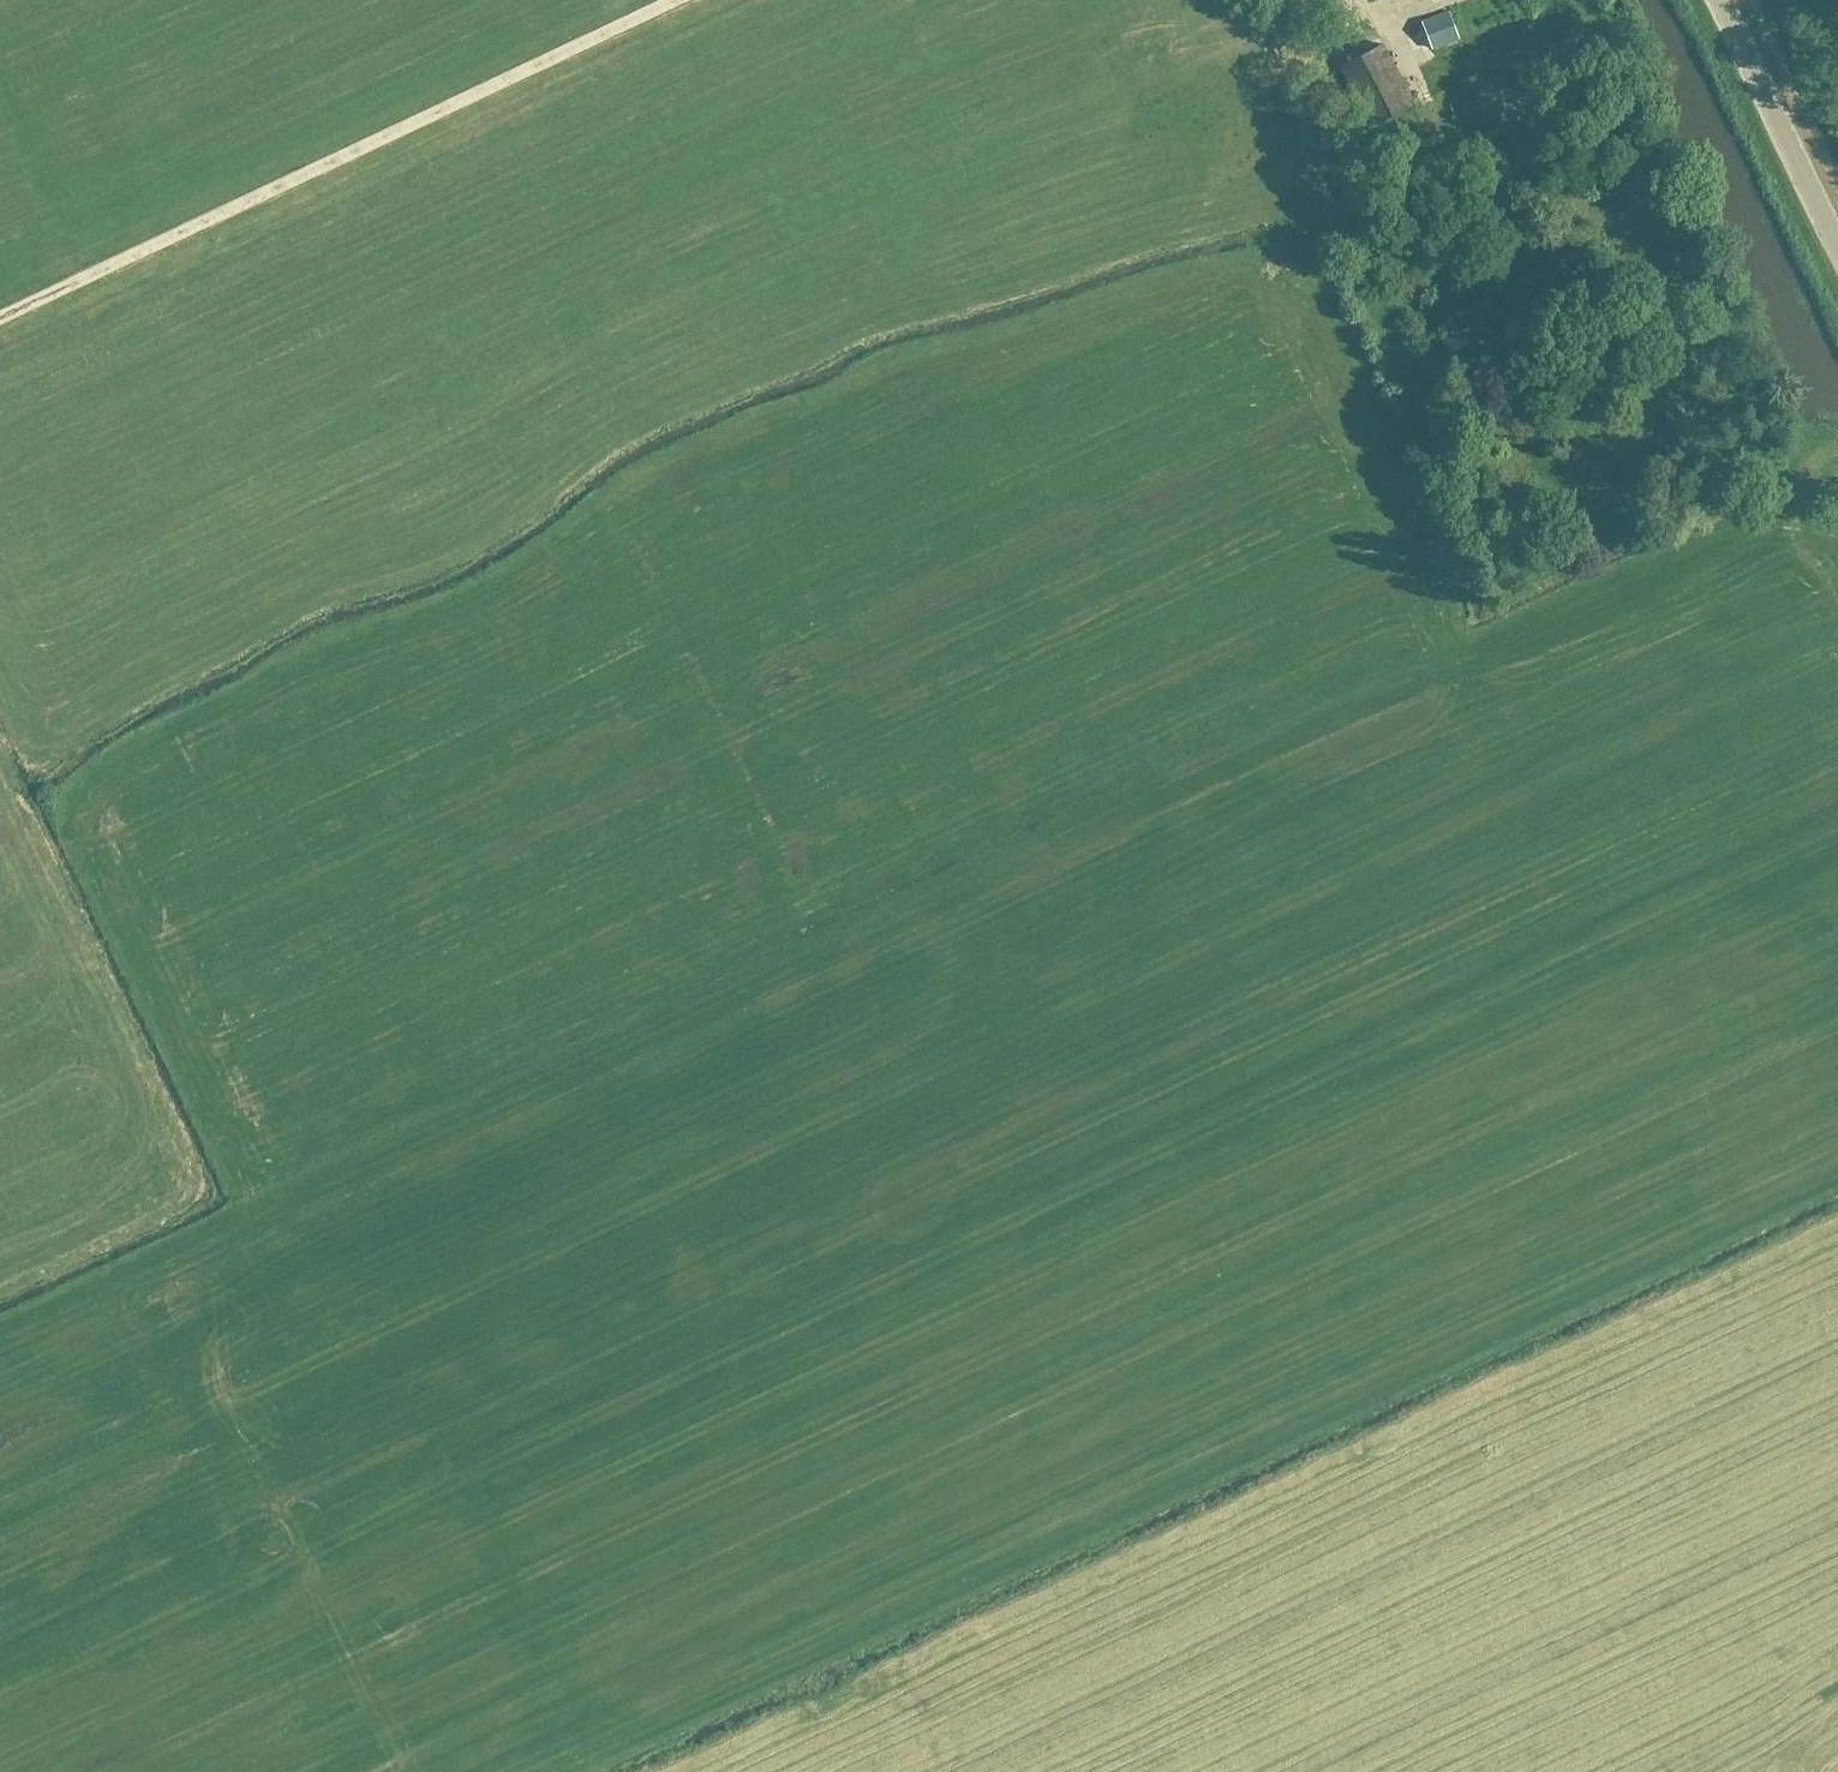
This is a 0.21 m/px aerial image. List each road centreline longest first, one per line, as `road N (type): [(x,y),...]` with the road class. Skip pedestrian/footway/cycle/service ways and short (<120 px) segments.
road 1 (unclassified): [(1837,248),(1720,0)]

